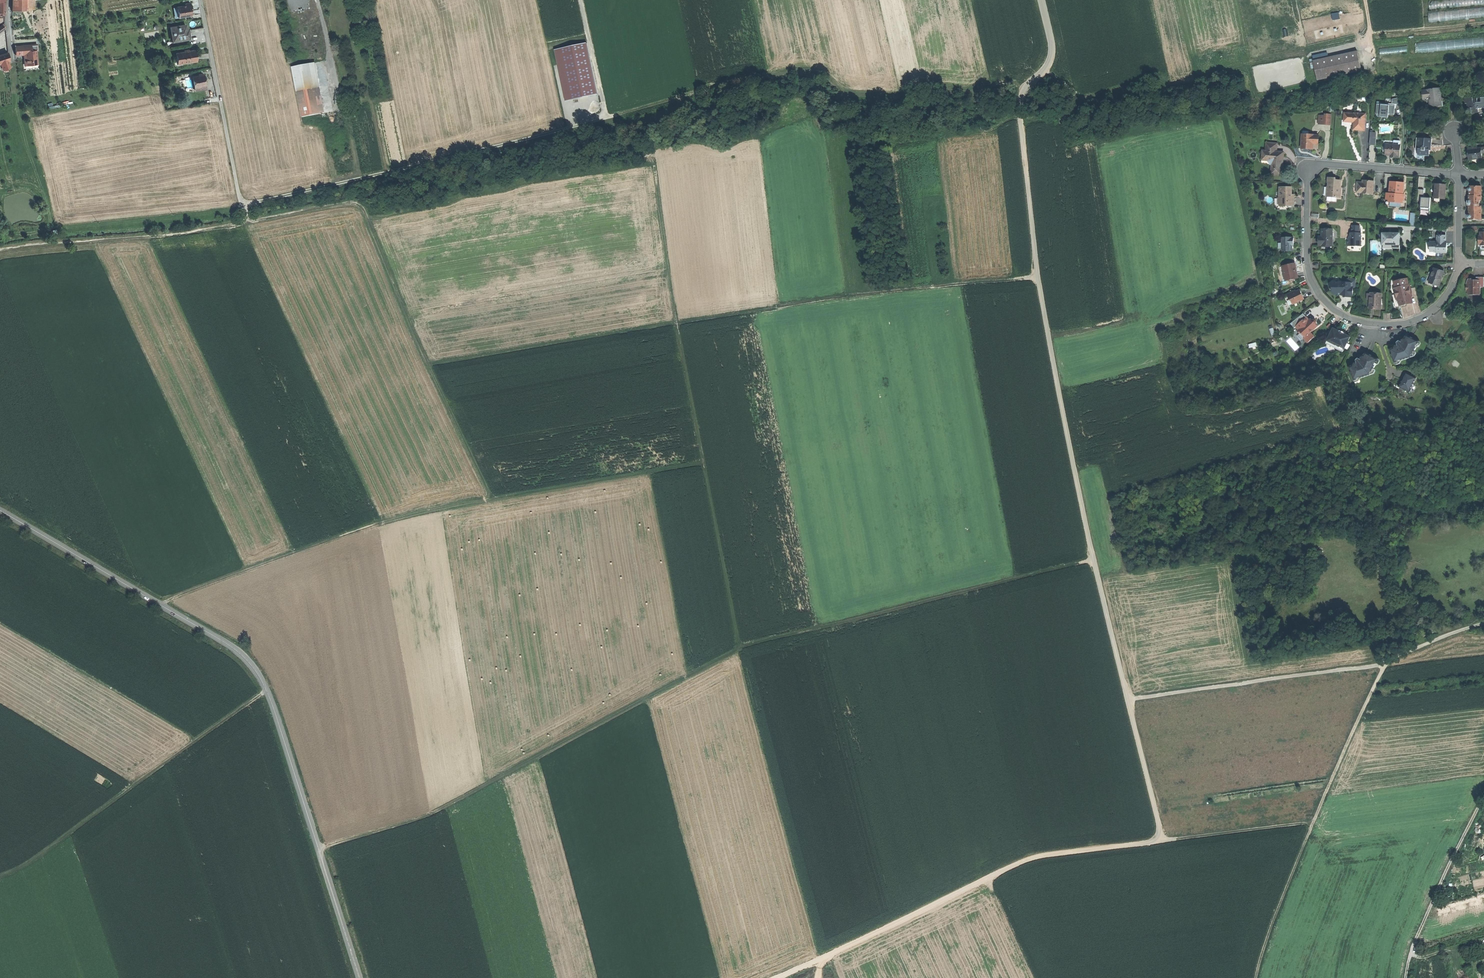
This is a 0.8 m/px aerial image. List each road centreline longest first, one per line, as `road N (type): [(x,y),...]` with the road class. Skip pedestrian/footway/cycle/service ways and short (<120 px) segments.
road 1 (track): [(1164,838),(1038,279),(860,290),(429,359)]
road 2 (track): [(1096,558),(743,645),(434,811),(318,848)]
road 3 (track): [(0,250),(361,205),(491,496)]
road 4 (track): [(834,82),(803,69),(244,203),(249,221)]
road 5 (tertiary): [(359,977),(274,709),(253,668),(226,643),(0,511)]
road 6 (track): [(1316,819),(1035,854),(769,977)]
road 7 (track): [(706,459),(382,521),(159,604)]
road 8 (track): [(743,645),(679,319),(661,158)]
road 9 (residential): [(1459,264),(1437,307),(1415,321),(1377,324),(1325,303),(1306,253),(1306,183),(1313,171),(1327,165),(1459,176)]
road 10 (track): [(1374,33),(1185,78),(956,95)]
road 11 (track): [(1388,662),(1316,819),(1258,977)]
road 12 (track): [(0,875),(267,691)]
road 13 (track): [(1038,279),(1021,111),(1026,89),(1052,53),(1042,0)]
road 14 (track): [(1388,662),(1130,696)]
road 15 (residential): [(200,0),(244,203)]
road 16 (track): [(1408,977),(1411,954),(1483,797)]
road 17 (track): [(582,0),(607,118)]

